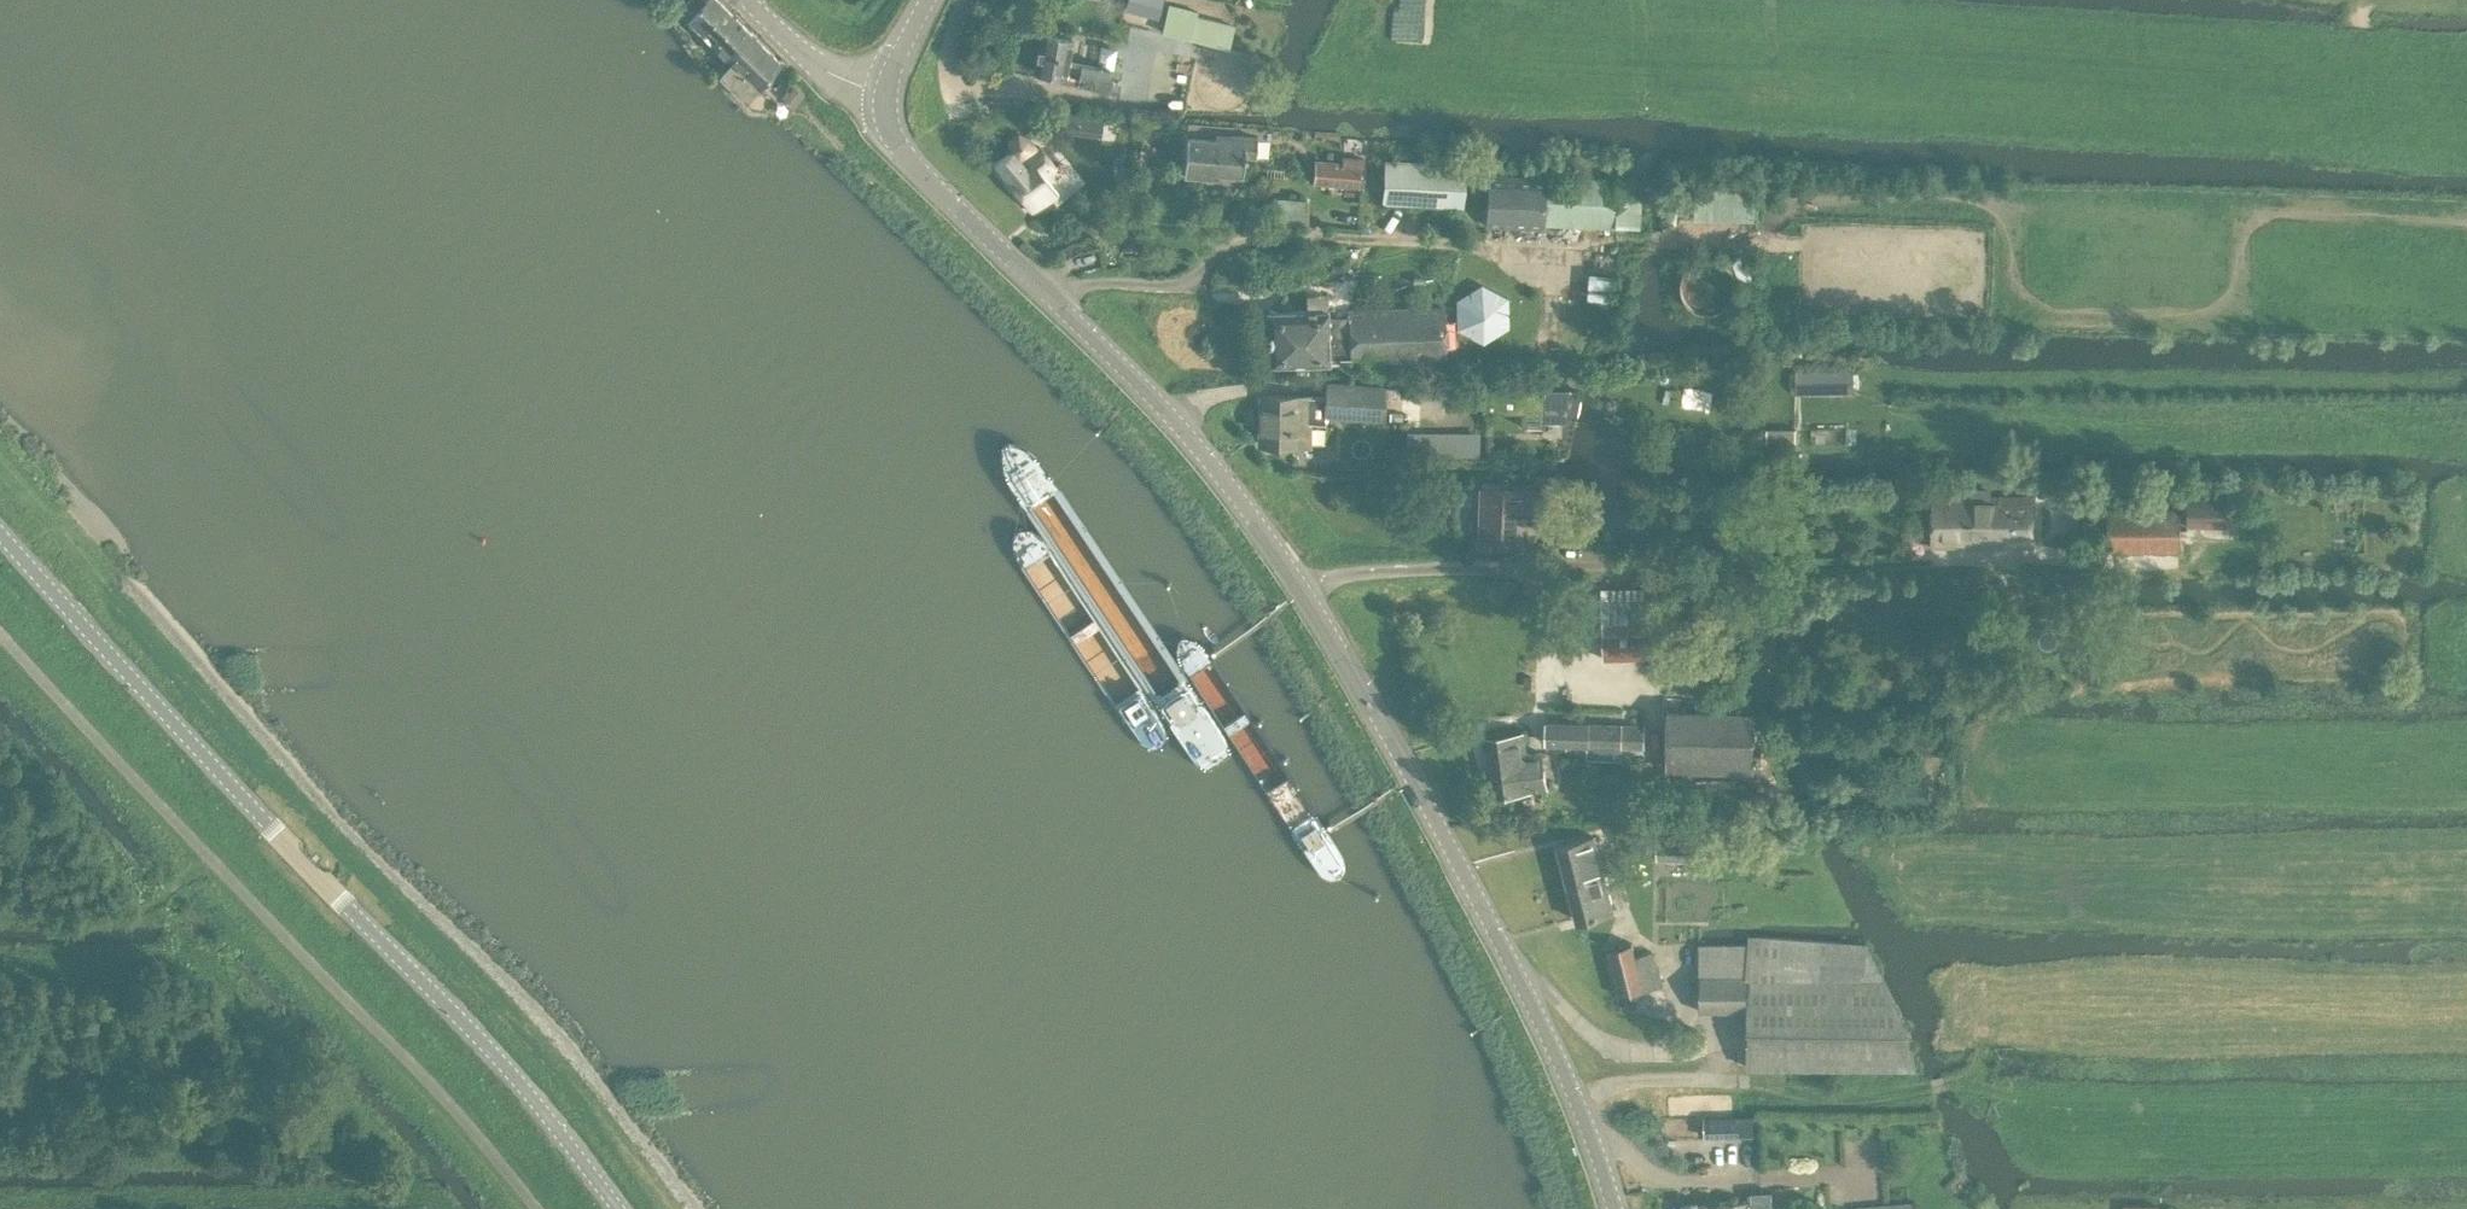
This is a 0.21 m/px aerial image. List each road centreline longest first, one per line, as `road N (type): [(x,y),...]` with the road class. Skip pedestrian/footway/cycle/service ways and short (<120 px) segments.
road 1 (tertiary): [(1616,1208),(1544,1024),(1302,587),(1157,399),(901,152),(881,89)]
road 2 (track): [(695,1208),(615,1105),(316,805),(0,444)]
road 3 (tertiary): [(616,1208),(476,1039),(215,775),(0,536)]
road 4 (track): [(1951,1081),(1842,1098),(1755,1085)]
road 5 (unclassified): [(881,89),(828,70),(752,0)]

